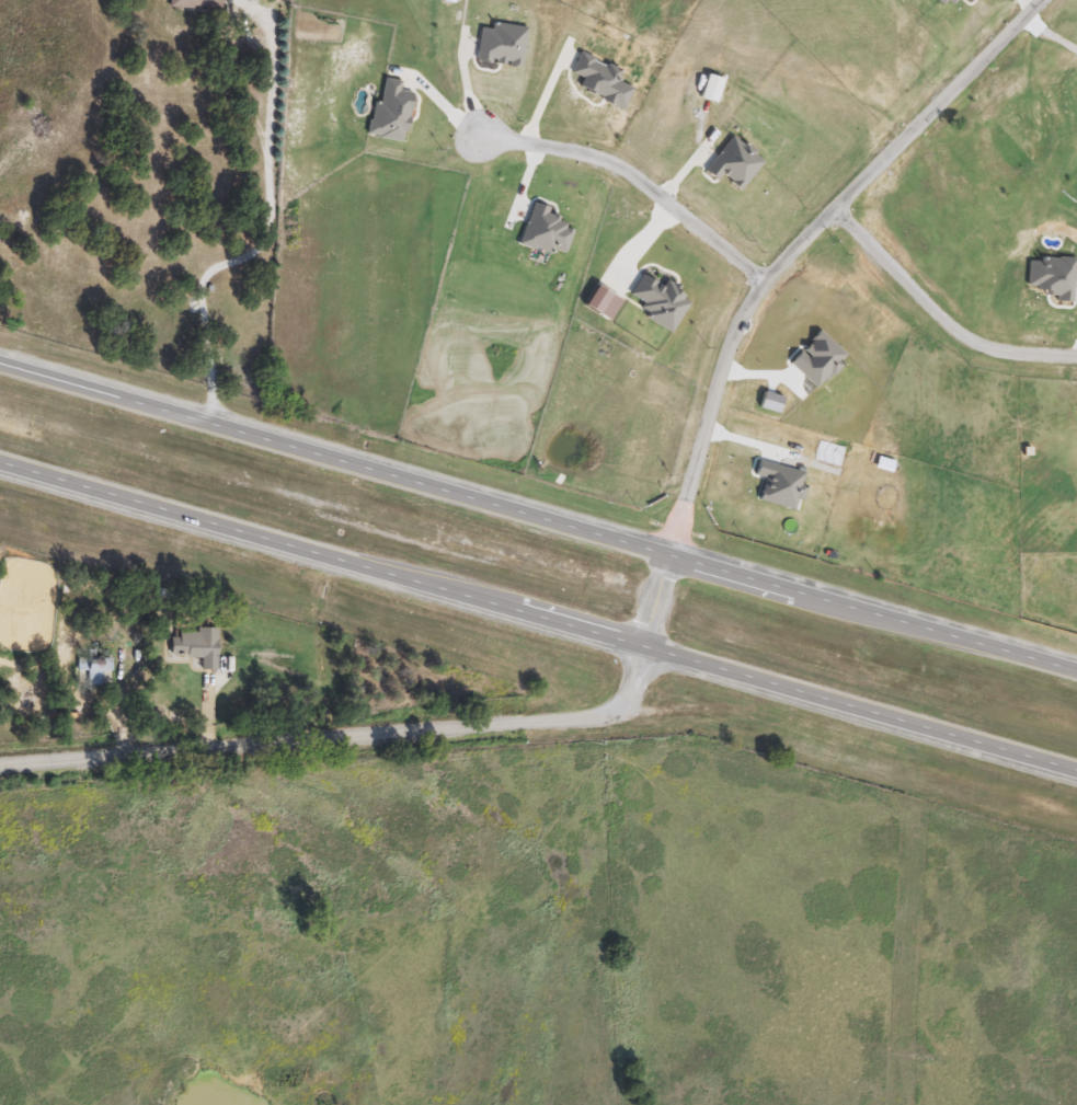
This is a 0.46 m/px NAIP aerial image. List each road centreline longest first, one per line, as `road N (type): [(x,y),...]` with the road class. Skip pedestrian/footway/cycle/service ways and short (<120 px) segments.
road 1 (primary): [(671,561),(0,362)]
road 2 (residential): [(671,561),(729,330),(825,211),(1042,0)]
road 3 (primary): [(0,463),(645,649)]
road 4 (tertiary): [(0,771),(589,723)]
road 5 (primary): [(645,649),(1076,774)]
road 6 (primary): [(1069,675),(671,561)]
road 7 (residential): [(763,281),(605,154),(493,133)]
road 8 (residential): [(825,211),(954,329),(1028,352),(1076,354)]

